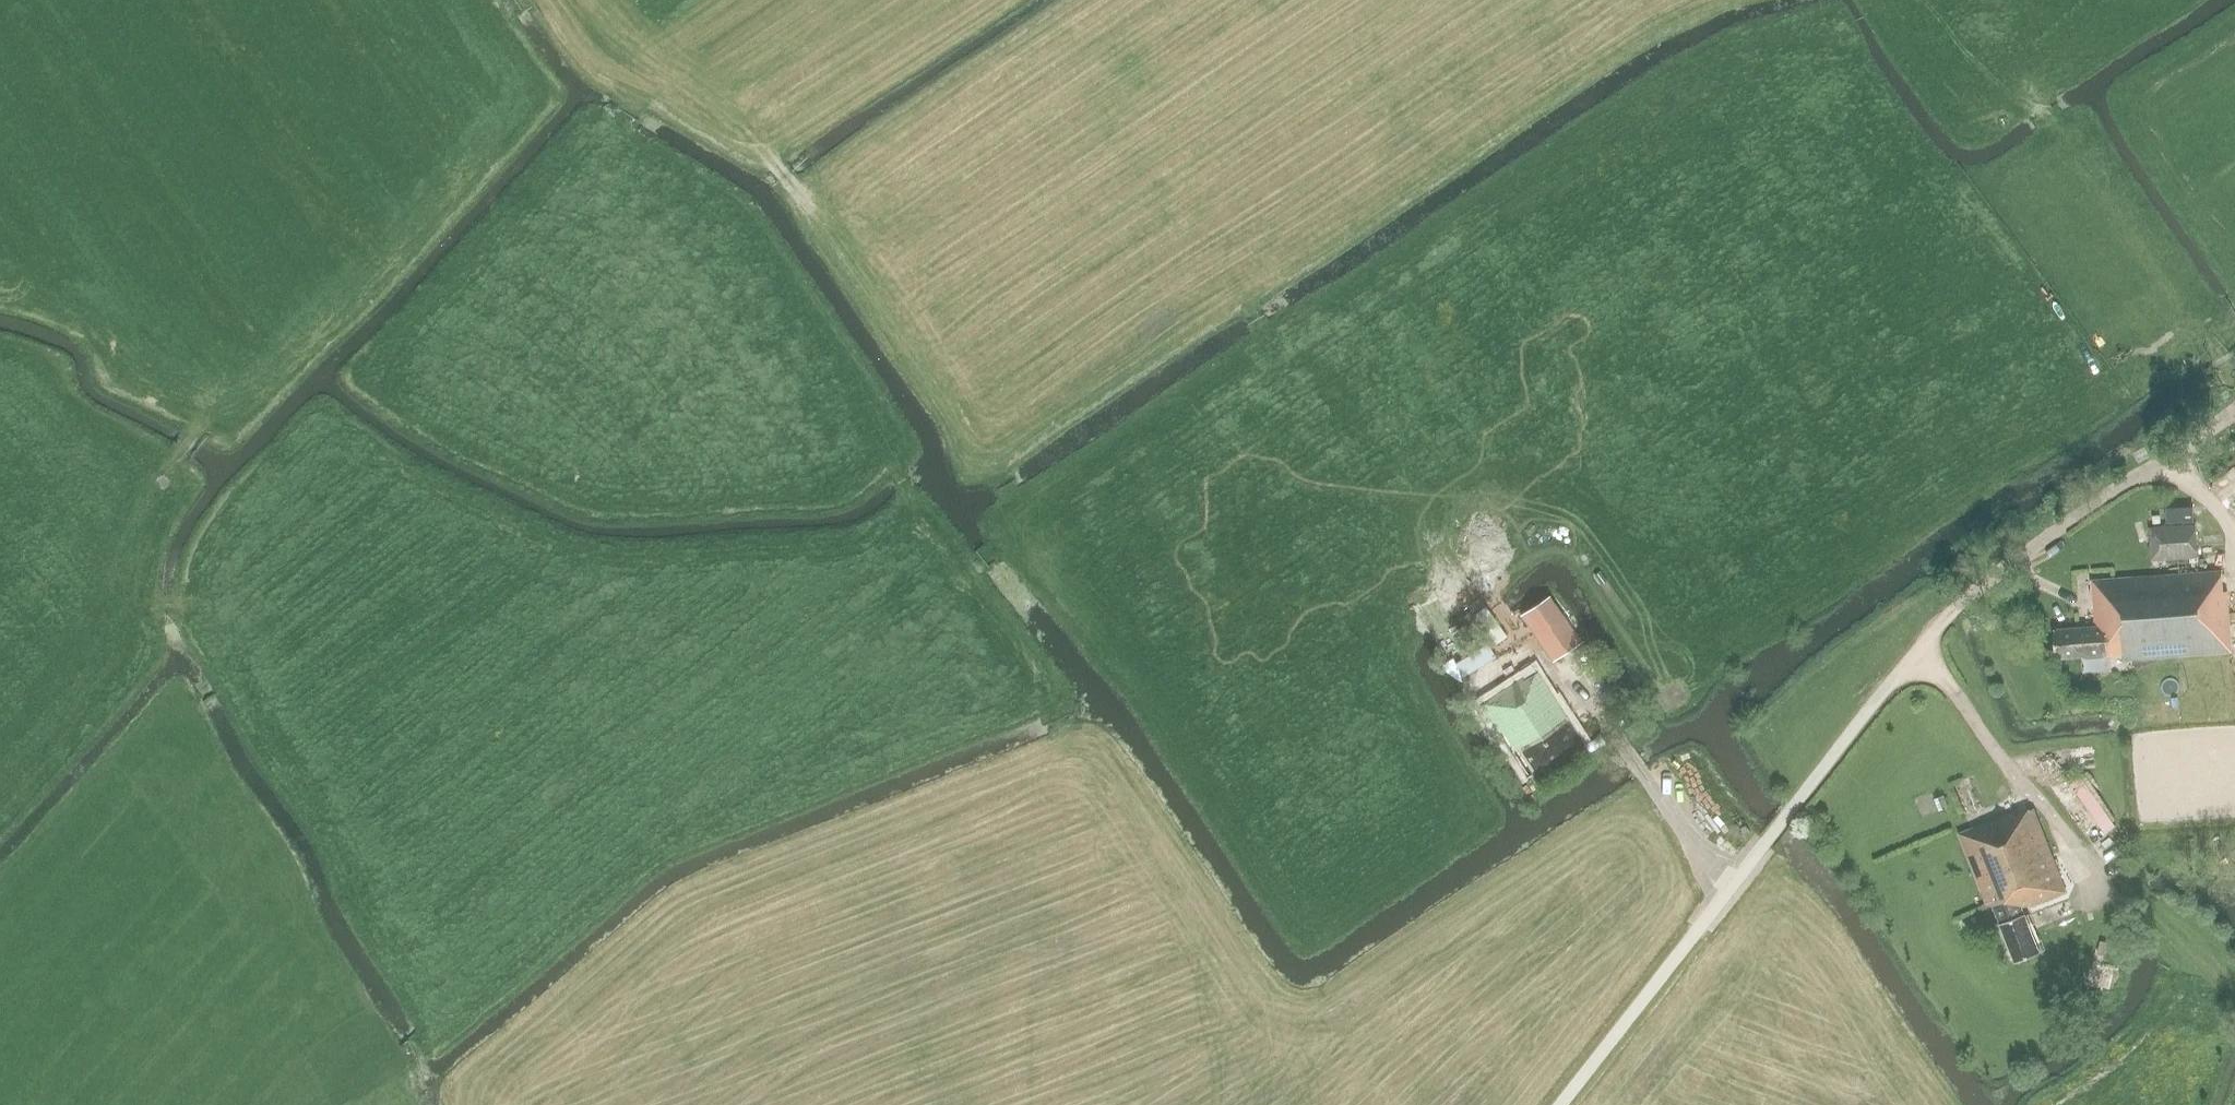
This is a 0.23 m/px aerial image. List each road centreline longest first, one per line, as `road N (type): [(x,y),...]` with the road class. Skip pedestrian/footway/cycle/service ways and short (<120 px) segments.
road 1 (track): [(2103,895),(2171,932),(2234,991)]

